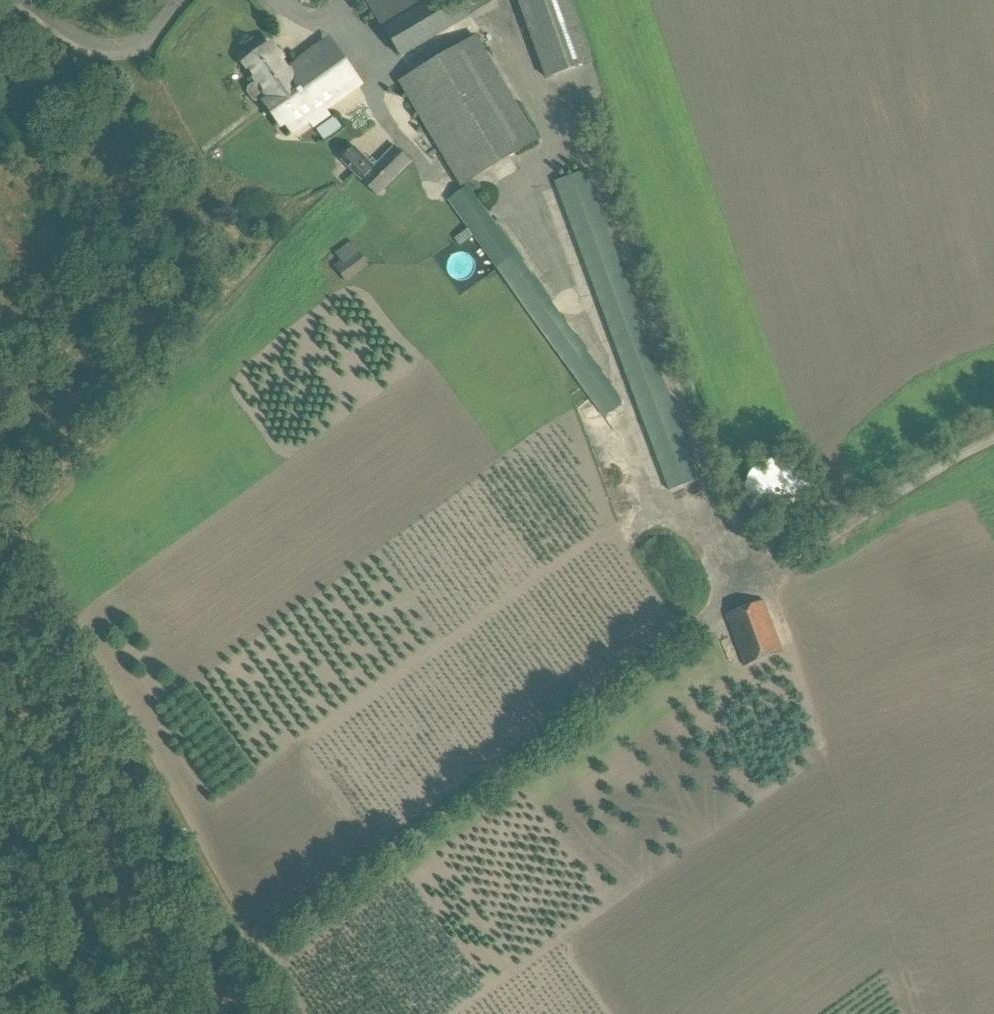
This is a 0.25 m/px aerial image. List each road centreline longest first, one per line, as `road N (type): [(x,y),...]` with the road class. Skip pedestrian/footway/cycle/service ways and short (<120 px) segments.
road 1 (track): [(850,518),(993,438)]

